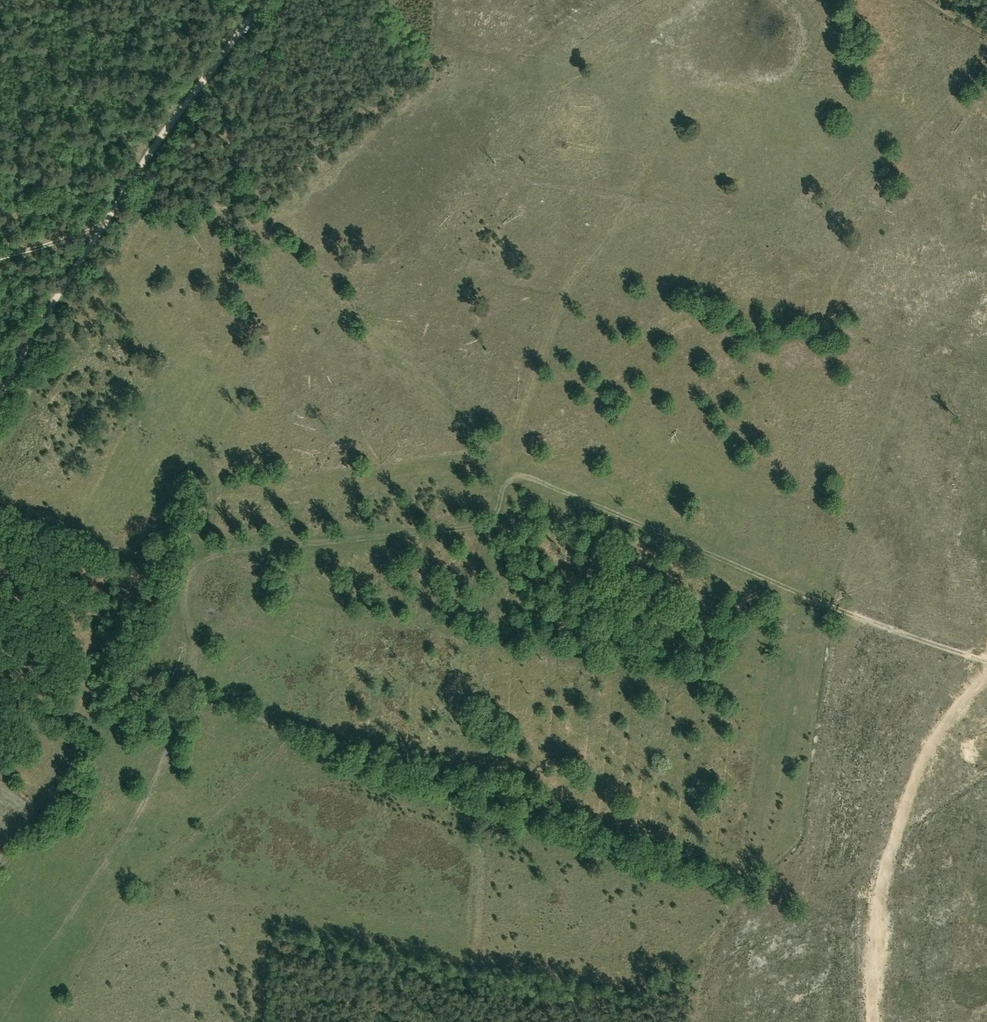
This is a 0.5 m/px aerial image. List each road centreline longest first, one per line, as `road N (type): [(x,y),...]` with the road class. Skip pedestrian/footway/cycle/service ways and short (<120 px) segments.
road 1 (track): [(986,663),(531,478),(508,483),(497,512),(477,526),(223,552),(203,563),(186,588),(190,676),(174,748),(151,802),(80,899)]
road 2 (track): [(0,397),(102,225),(262,0)]
road 3 (track): [(986,674),(932,746),(911,790),(878,897),(872,1021)]

